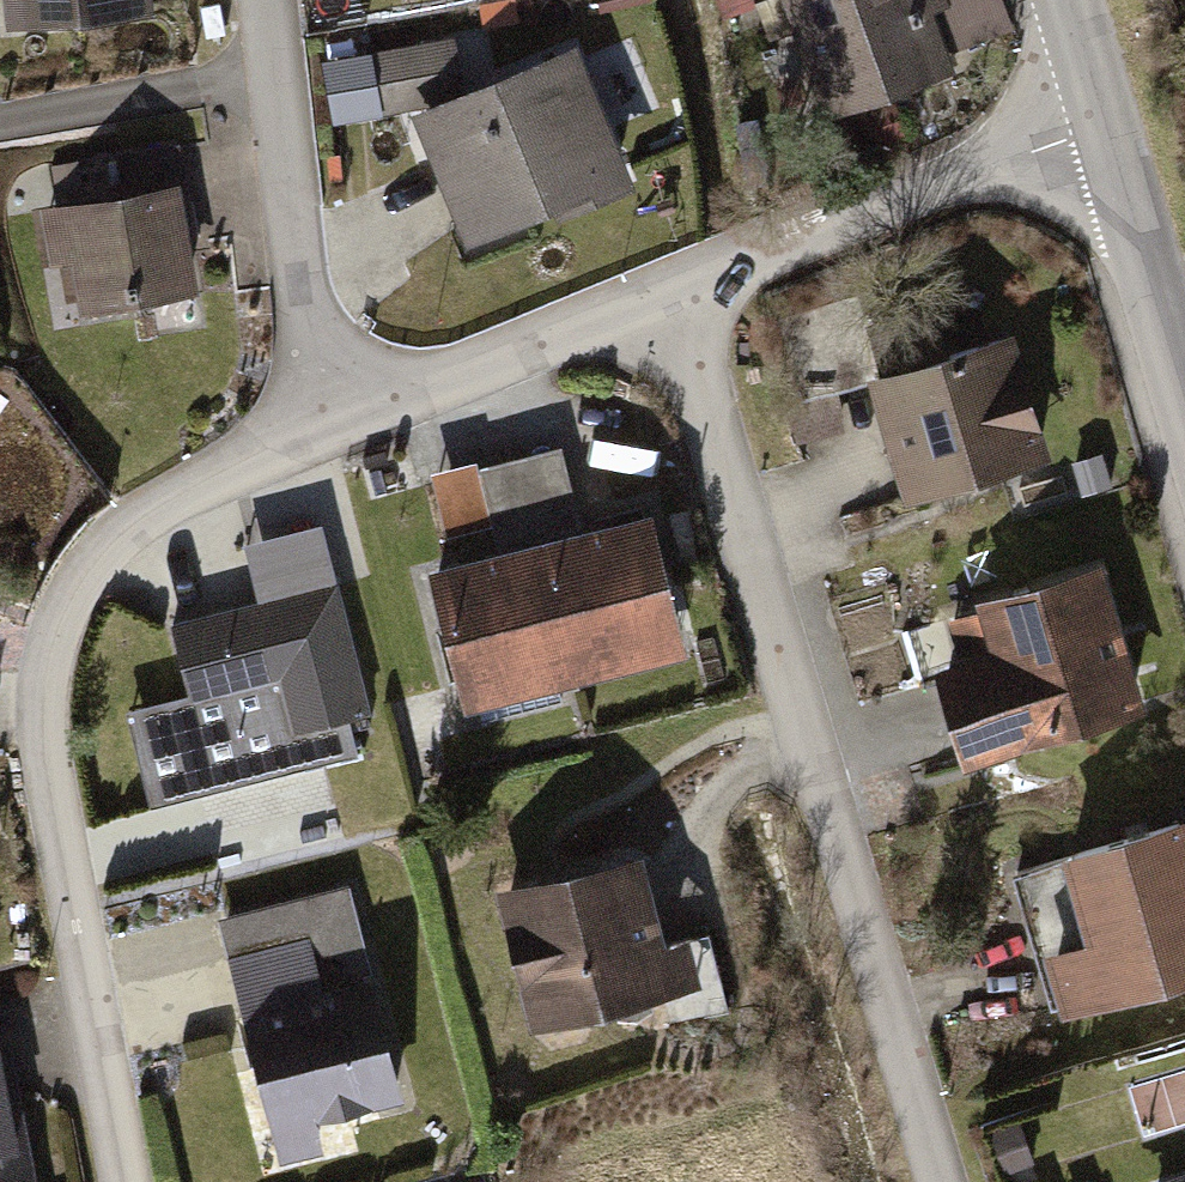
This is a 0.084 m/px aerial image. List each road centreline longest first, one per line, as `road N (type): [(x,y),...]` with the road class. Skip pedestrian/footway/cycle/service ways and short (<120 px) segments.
road 1 (residential): [(673,279),(947,1181)]
road 2 (residential): [(327,428),(214,474),(125,528),(76,587),(48,660),(44,747),(124,1181)]
road 3 (residential): [(1107,126),(673,279)]
road 4 (residential): [(278,0),(327,428)]
road 5 (residential): [(673,279),(327,428)]
road 6 (tertiary): [(1184,389),(1107,126)]
road 7 (tertiary): [(1107,126),(1070,0)]

